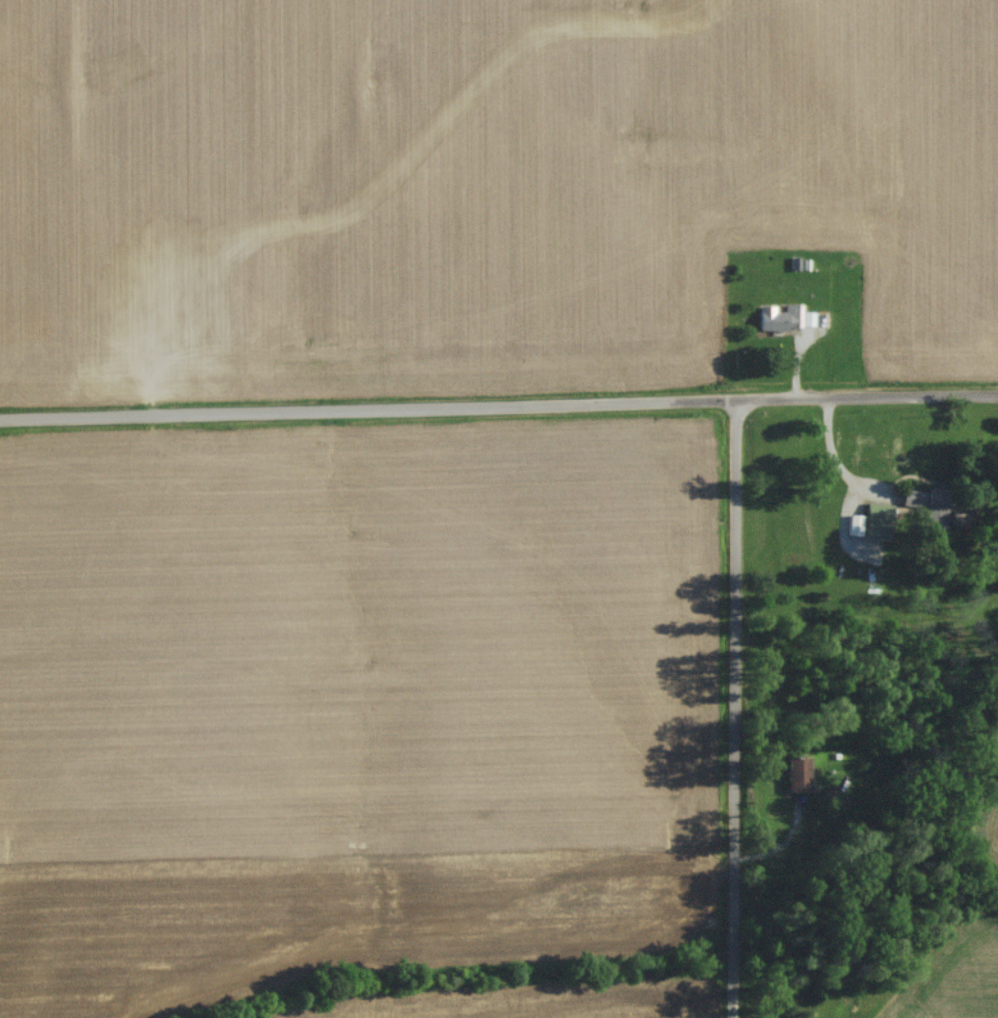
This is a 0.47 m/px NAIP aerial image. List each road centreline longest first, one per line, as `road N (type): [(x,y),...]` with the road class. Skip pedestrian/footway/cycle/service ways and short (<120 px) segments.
road 1 (residential): [(0,418),(997,396)]
road 2 (residential): [(733,1017),(738,401)]

